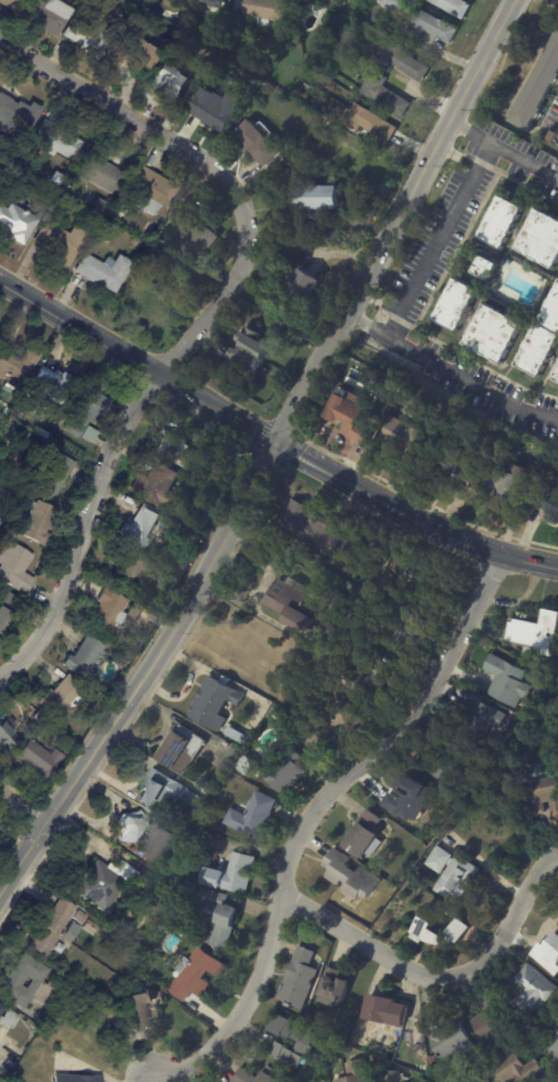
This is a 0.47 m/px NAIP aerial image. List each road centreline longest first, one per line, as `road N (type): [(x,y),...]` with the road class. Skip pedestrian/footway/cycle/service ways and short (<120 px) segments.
road 1 (tertiary): [(517,0),(164,642),(0,886)]
road 2 (residential): [(506,553),(411,729),(334,788),(301,833),(266,963),(236,1020),(192,1069),(151,1075)]
road 3 (residential): [(0,39),(214,167),(240,199),(248,224),(241,272),(166,378)]
road 4 (residential): [(282,892),(412,970),(456,977),(496,952),(557,854)]
road 5 (residential): [(158,372),(109,451),(49,623),(0,678)]
road 6 (tertiary): [(0,280),(280,442)]
road 7 (tertiary): [(319,464),(465,538),(557,563)]

